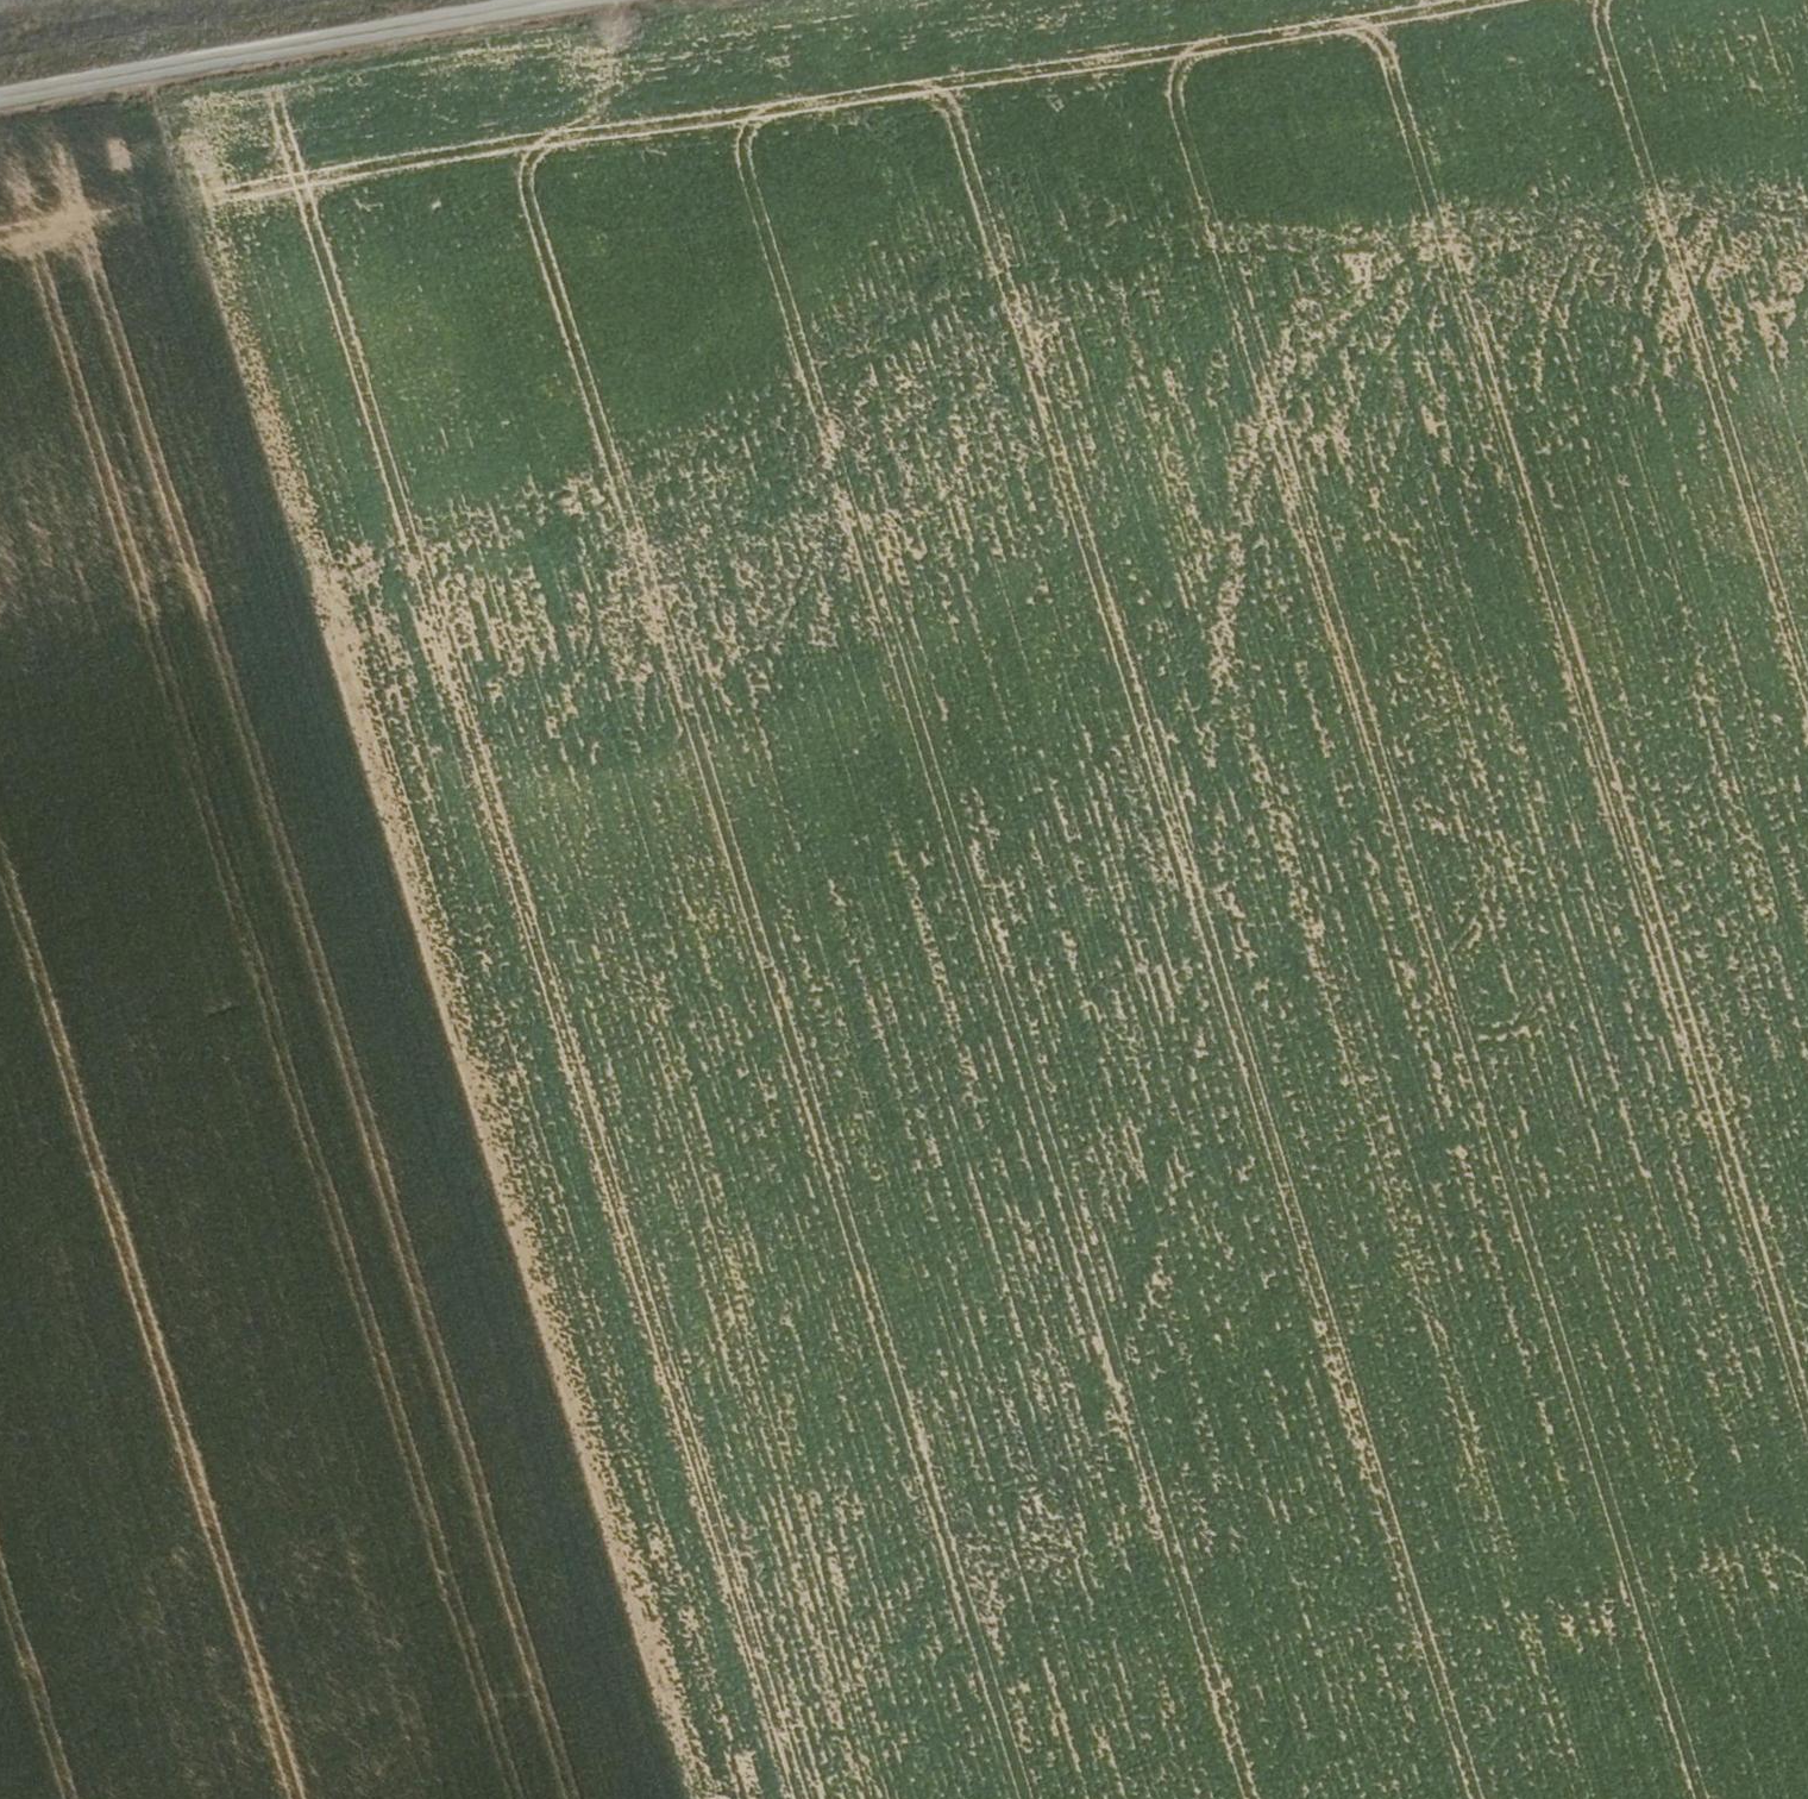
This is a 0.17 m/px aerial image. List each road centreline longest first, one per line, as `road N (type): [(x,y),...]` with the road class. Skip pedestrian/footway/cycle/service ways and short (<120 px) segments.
road 1 (track): [(0,117),(650,0)]

